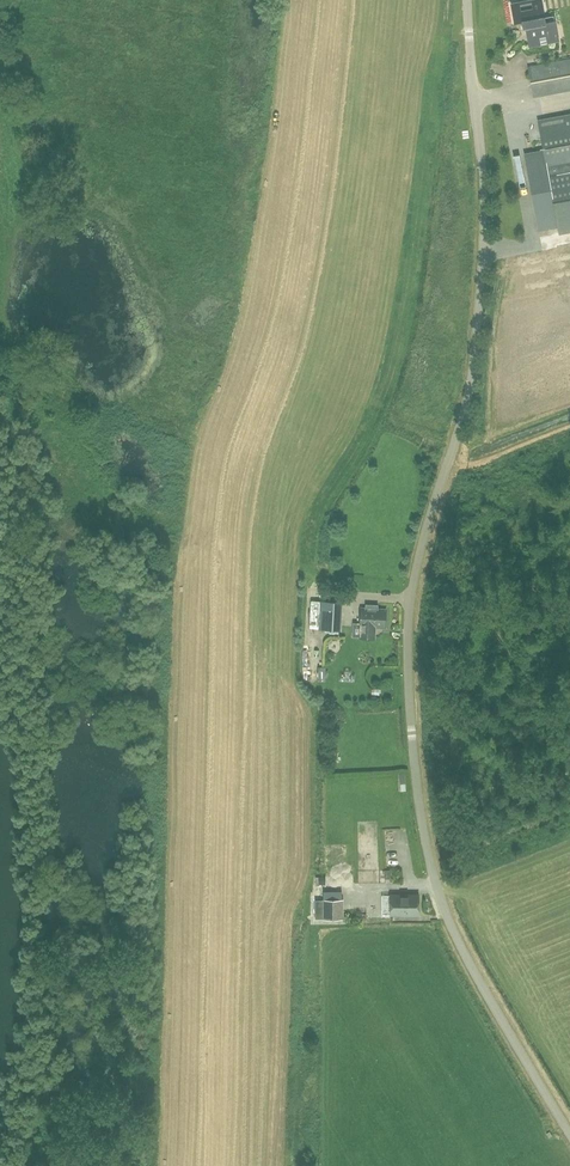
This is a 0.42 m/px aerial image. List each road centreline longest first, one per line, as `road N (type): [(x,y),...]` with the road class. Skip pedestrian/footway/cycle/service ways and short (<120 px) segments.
road 1 (unclassified): [(569,1134),(440,901),(422,831),(413,733),(413,591),(467,395),(480,283),(482,172),(469,0)]

